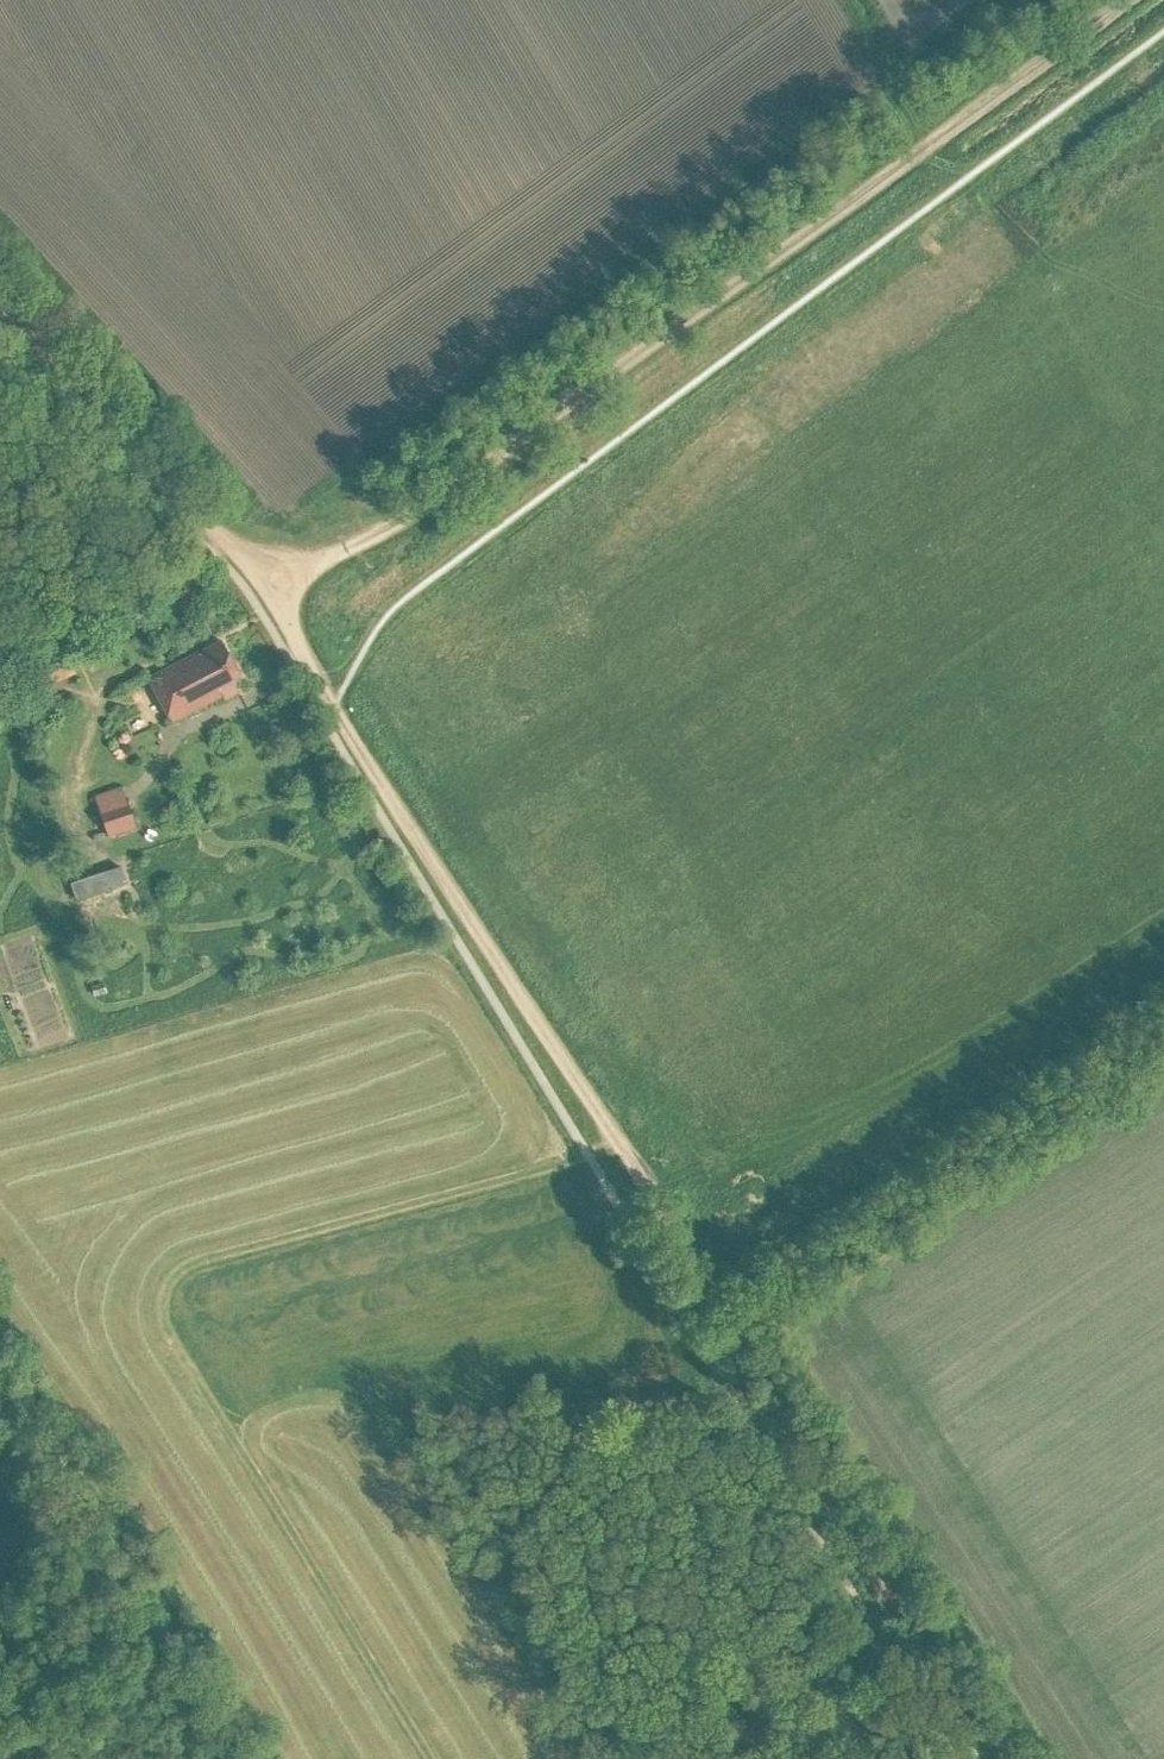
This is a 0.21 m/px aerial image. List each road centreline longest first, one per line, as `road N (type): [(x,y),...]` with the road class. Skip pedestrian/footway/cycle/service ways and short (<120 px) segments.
road 1 (track): [(988,1758),(683,1243),(415,838),(272,603)]
road 2 (track): [(272,603),(325,559),(387,527),(808,232),(1124,0)]
road 3 (track): [(272,603),(254,573),(0,310)]

